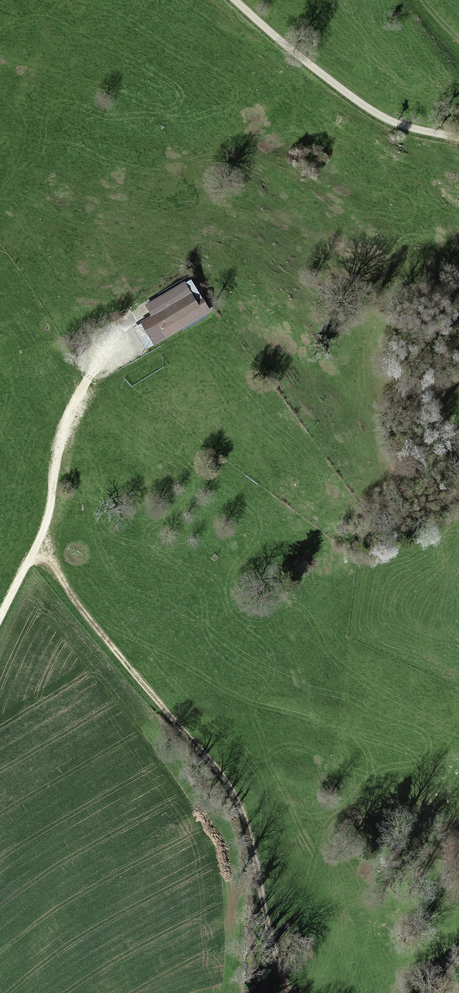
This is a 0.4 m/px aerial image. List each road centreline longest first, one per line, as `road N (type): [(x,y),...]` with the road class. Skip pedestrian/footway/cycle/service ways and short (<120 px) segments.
road 1 (track): [(33,553),(230,791),(289,992)]
road 2 (track): [(0,620),(46,525),(68,414),(134,324)]
road 3 (unclassified): [(232,0),(381,118),(458,141)]

